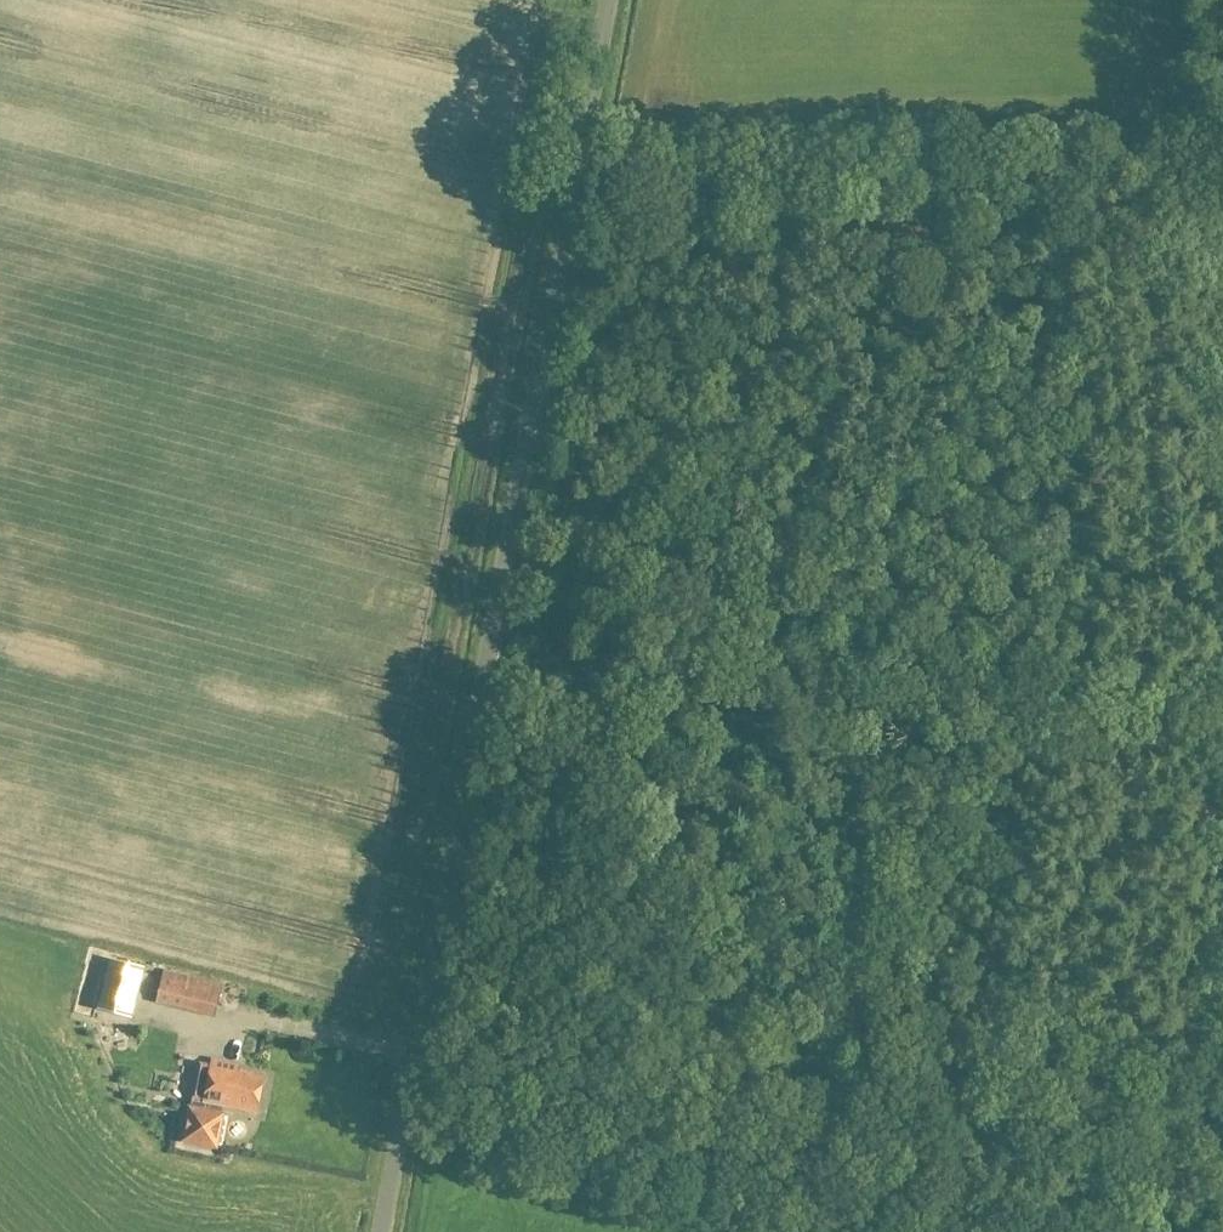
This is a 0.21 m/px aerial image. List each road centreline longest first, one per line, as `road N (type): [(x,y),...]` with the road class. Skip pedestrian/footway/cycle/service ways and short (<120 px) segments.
road 1 (unclassified): [(385,1231),(617,0)]

